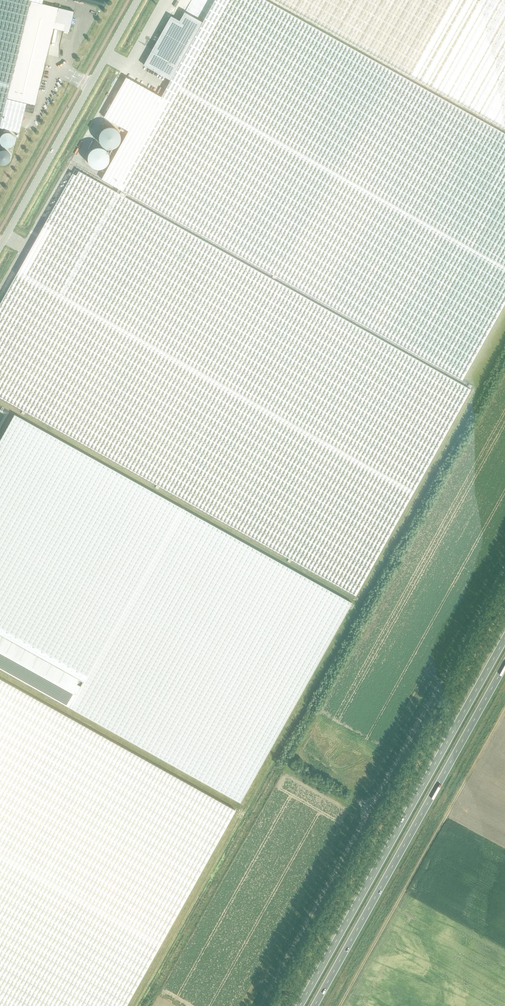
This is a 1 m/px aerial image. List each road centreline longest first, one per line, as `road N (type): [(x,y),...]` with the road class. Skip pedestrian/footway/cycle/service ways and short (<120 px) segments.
road 1 (unclassified): [(260,1005),(504,567)]
road 2 (trunk): [(504,638),(300,1005)]
road 3 (trunk): [(315,1005),(504,664)]
road 4 (unclassified): [(0,245),(138,0)]

